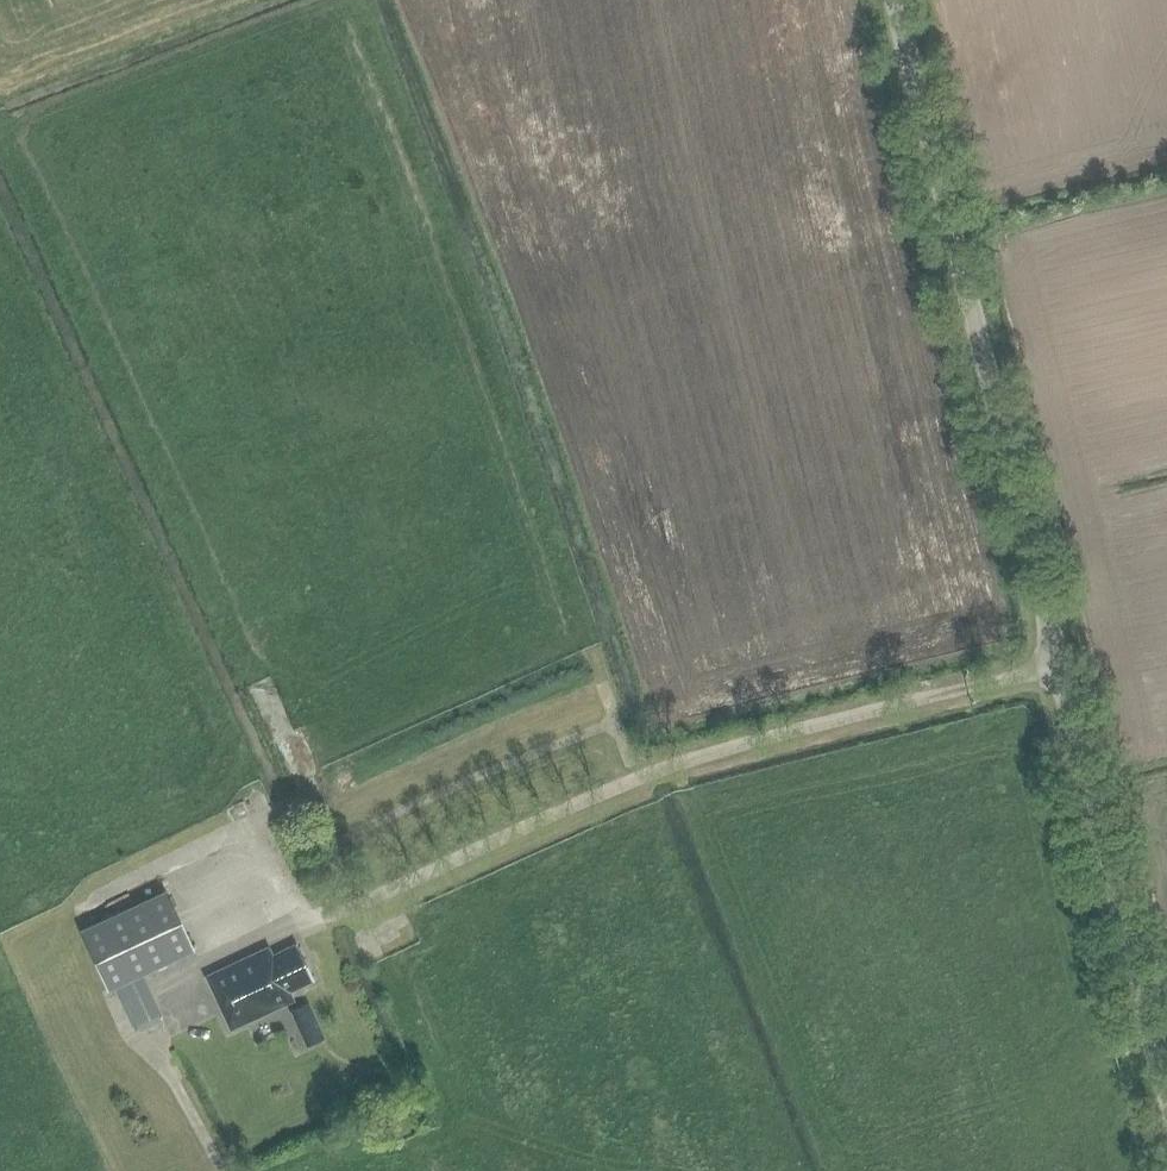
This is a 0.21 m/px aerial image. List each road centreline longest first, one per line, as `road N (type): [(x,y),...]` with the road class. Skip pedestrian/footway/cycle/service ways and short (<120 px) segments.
road 1 (unclassified): [(1166,1091),(1059,666),(912,0)]
road 2 (track): [(316,921),(704,754),(1059,666)]

